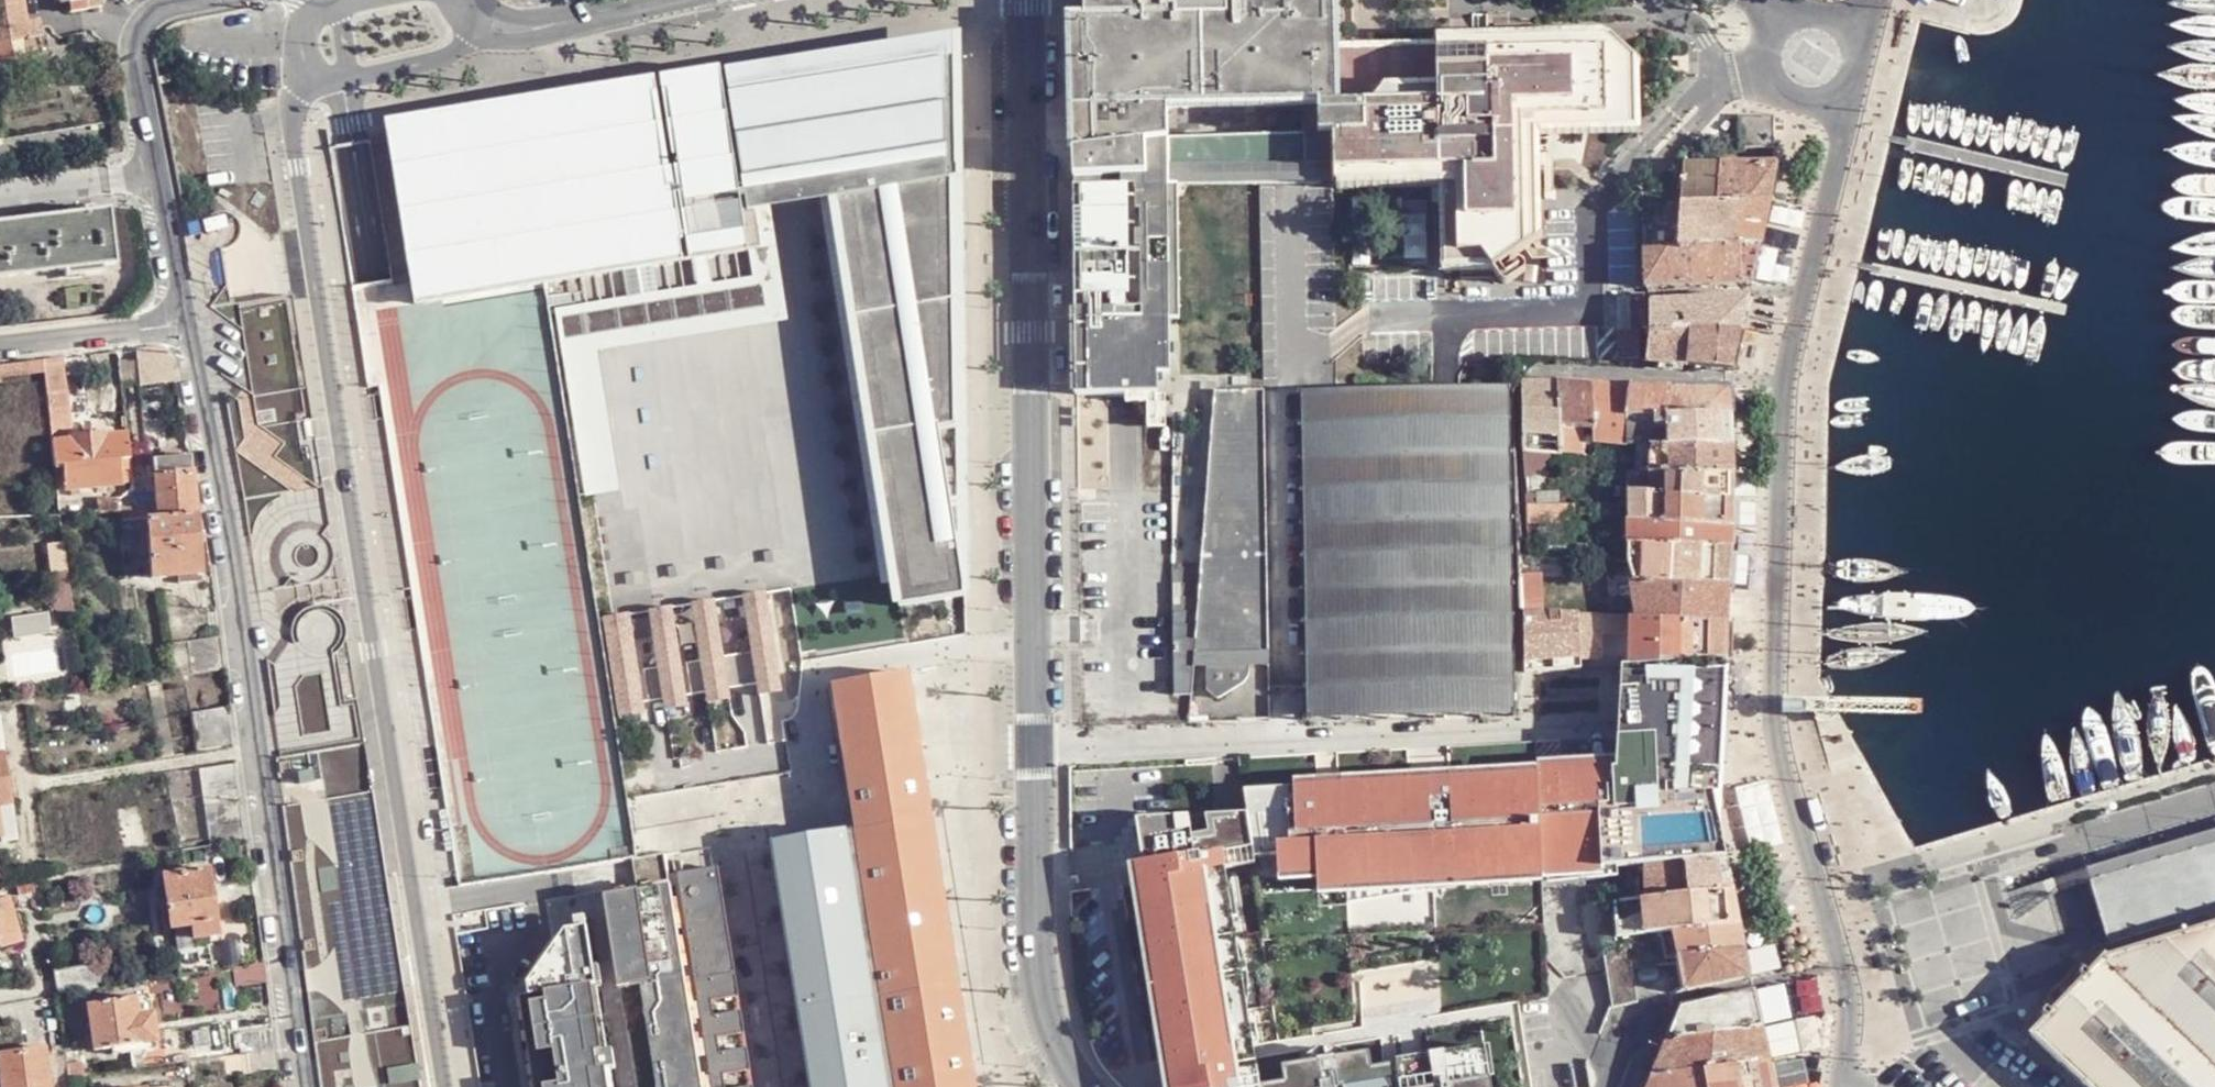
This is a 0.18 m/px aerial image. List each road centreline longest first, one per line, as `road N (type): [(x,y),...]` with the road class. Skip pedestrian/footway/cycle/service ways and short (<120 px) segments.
road 1 (tertiary): [(443,1086),(290,113),(304,71)]
road 2 (tertiary): [(187,322),(226,512),(303,1086)]
road 3 (tertiary): [(1024,0),(1037,744)]
road 4 (residential): [(1774,703),(1724,719),(1037,744)]
road 5 (tertiary): [(198,0),(149,11),(132,52),(187,322)]
road 6 (tertiary): [(1037,744),(1037,977),(1046,1024),(1083,1086)]
road 7 (tertiary): [(1783,381),(1774,703)]
road 8 (residential): [(1783,381),(1539,371)]
road 9 (residential): [(1828,926),(2057,857)]
road 10 (tertiary): [(1774,703),(1783,776),(1828,926)]
road 11 (residential): [(187,322),(0,346)]
road 12 (residential): [(1656,1007),(1839,964)]
road 13 (residential): [(1805,290),(1649,295)]
road 14 (tertiary): [(349,79),(447,60),(488,22)]
road 15 (residential): [(1837,158),(1694,157)]
road 16 (tertiary): [(1837,158),(1805,290)]
road 17 (tertiary): [(1786,23),(1771,41),(1772,76),(1797,99),(1831,96)]
road 18 (tertiary): [(1839,964),(1847,1011),(1840,1086)]

